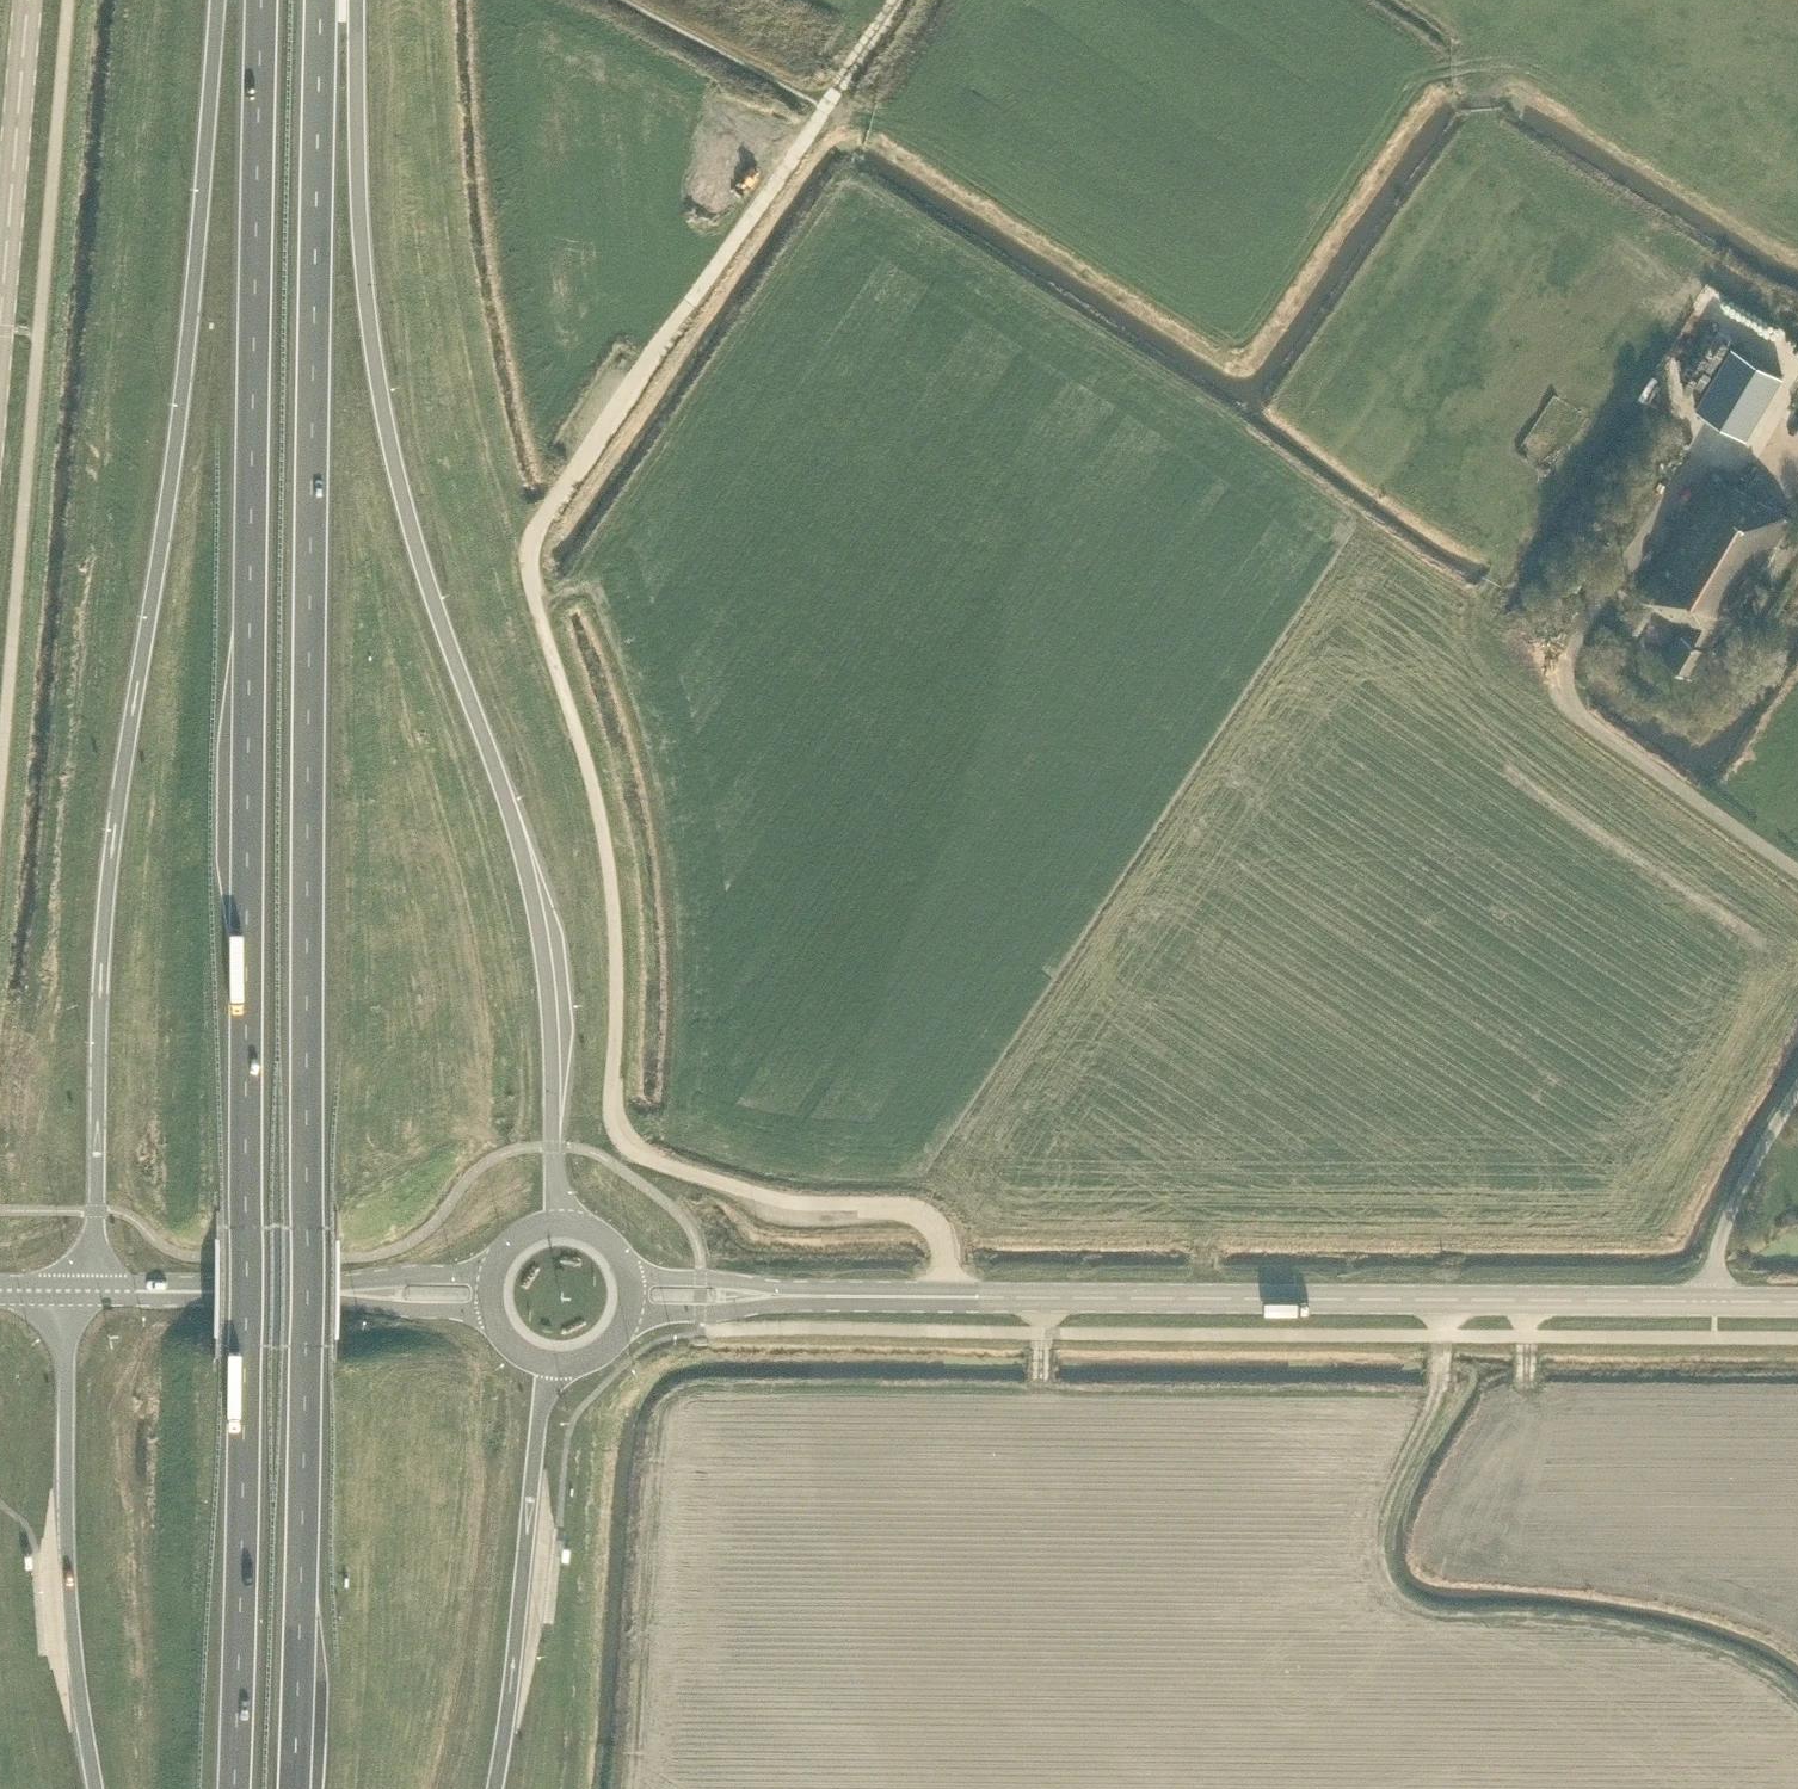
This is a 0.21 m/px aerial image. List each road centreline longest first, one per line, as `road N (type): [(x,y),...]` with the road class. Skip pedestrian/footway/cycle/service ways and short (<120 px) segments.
road 1 (trunk): [(262,0),(234,1788)]
road 2 (trunk): [(298,1788),(321,0)]
road 3 (trunk): [(218,0),(185,372),(109,875),(95,1290)]
road 4 (trunk): [(557,1224),(540,927),(502,782),(410,520),(371,337),(356,0)]
road 5 (secondary): [(1797,1301),(815,1295)]
road 6 (track): [(1797,1703),(1725,1661),(1647,1638),(1432,1619),(1392,1599),(1376,1561),(1380,1522),(1442,1391),(1442,1335)]
road 7 (trunk): [(66,1289),(67,1539),(97,1788)]
road 8 (trunk): [(495,1788),(540,1417),(556,1364)]
road 9 (secondary): [(0,328),(26,0)]
road 10 (secondary): [(494,1271),(274,1290)]
road 11 (secondary): [(274,1290),(492,1313)]
road 12 (secondary): [(815,1295),(737,1279),(628,1273)]
road 13 (secondary): [(629,1311),(715,1312),(815,1295)]
road 14 (secondary): [(95,1290),(274,1290)]
road 15 (track): [(825,107),(895,0)]

